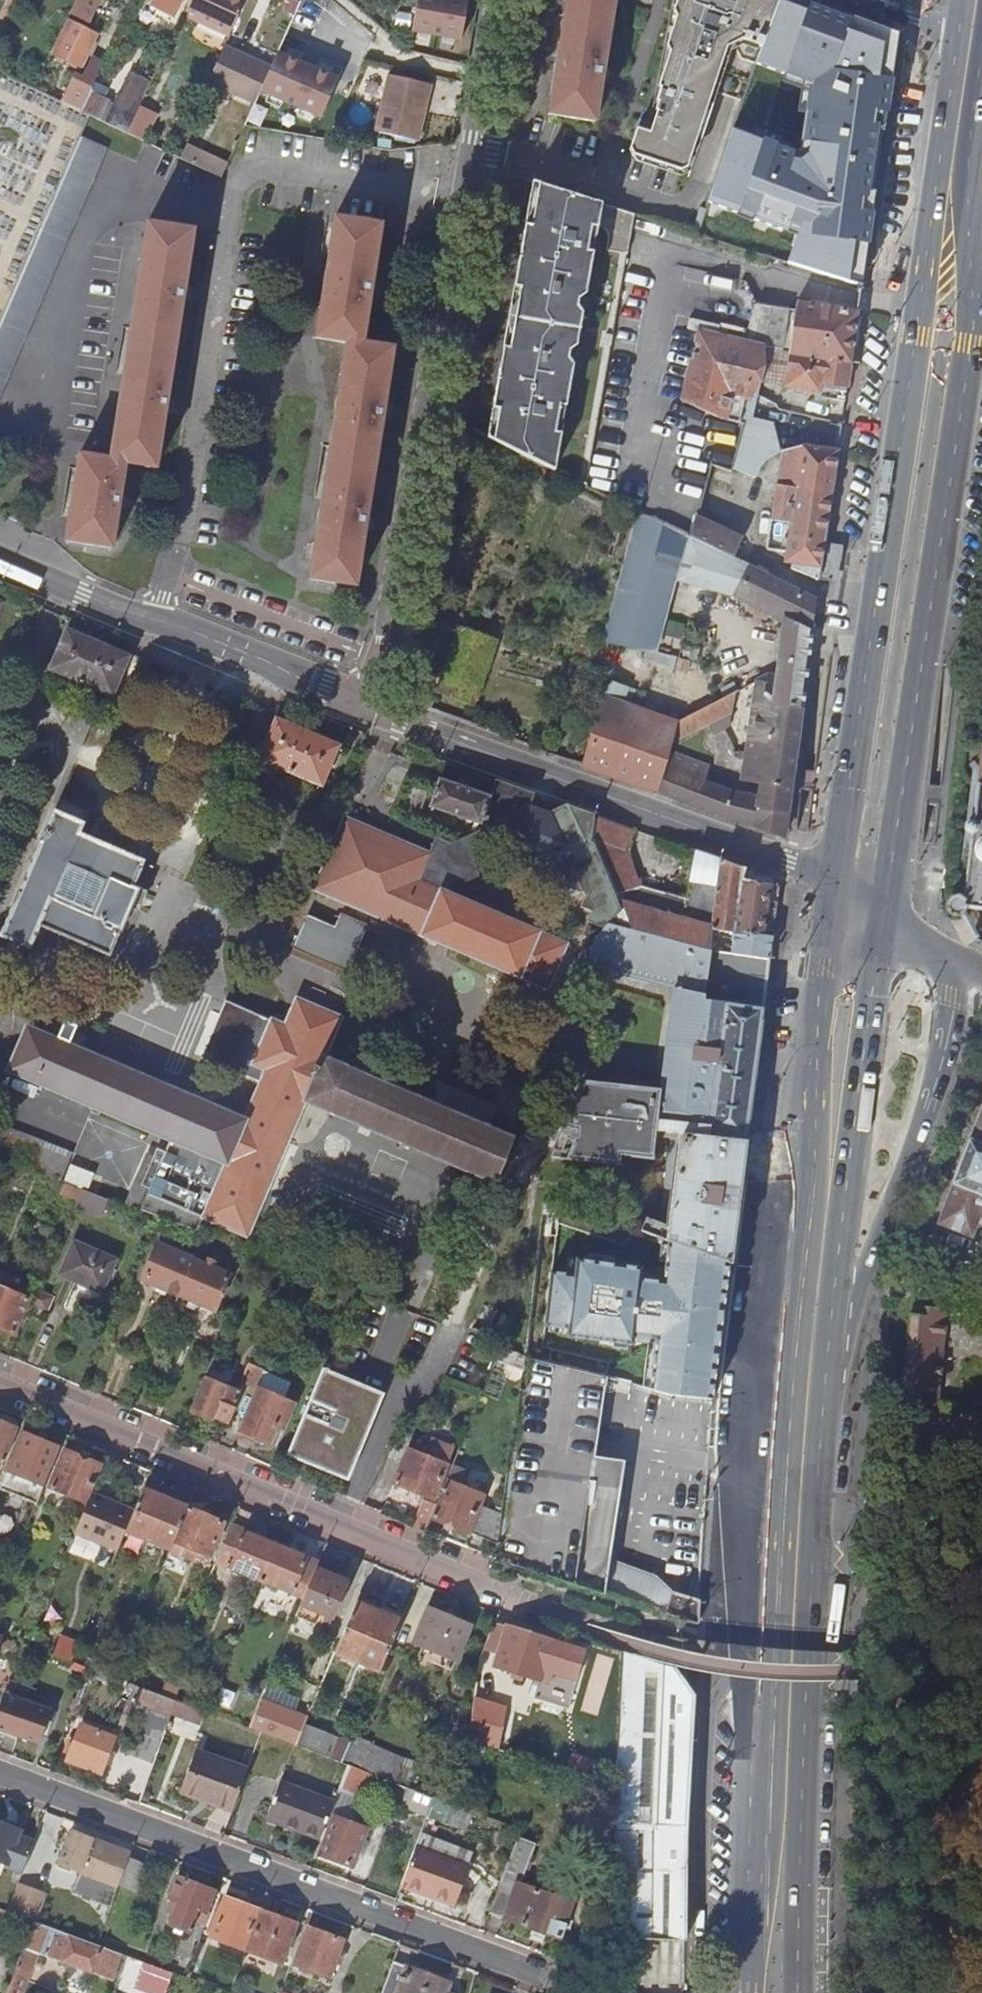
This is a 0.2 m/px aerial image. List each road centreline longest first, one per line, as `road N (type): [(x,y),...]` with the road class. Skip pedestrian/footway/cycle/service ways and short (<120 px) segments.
road 1 (primary): [(835,879),(768,1451),(747,1992)]
road 2 (primary): [(962,29),(835,879)]
road 3 (residential): [(369,708),(499,0)]
road 4 (primary): [(883,910),(981,266)]
road 5 (primary): [(800,1992),(809,1633),(828,1360)]
road 6 (residential): [(0,1380),(540,1608)]
road 7 (residential): [(0,1773),(545,1978)]
road 8 (primary): [(828,1360),(923,1124),(954,1009),(945,978),(883,910)]
road 9 (tertiary): [(369,708),(835,879)]
road 10 (primary): [(828,1360),(883,910)]
road 11 (tertiary): [(0,560),(369,708)]

